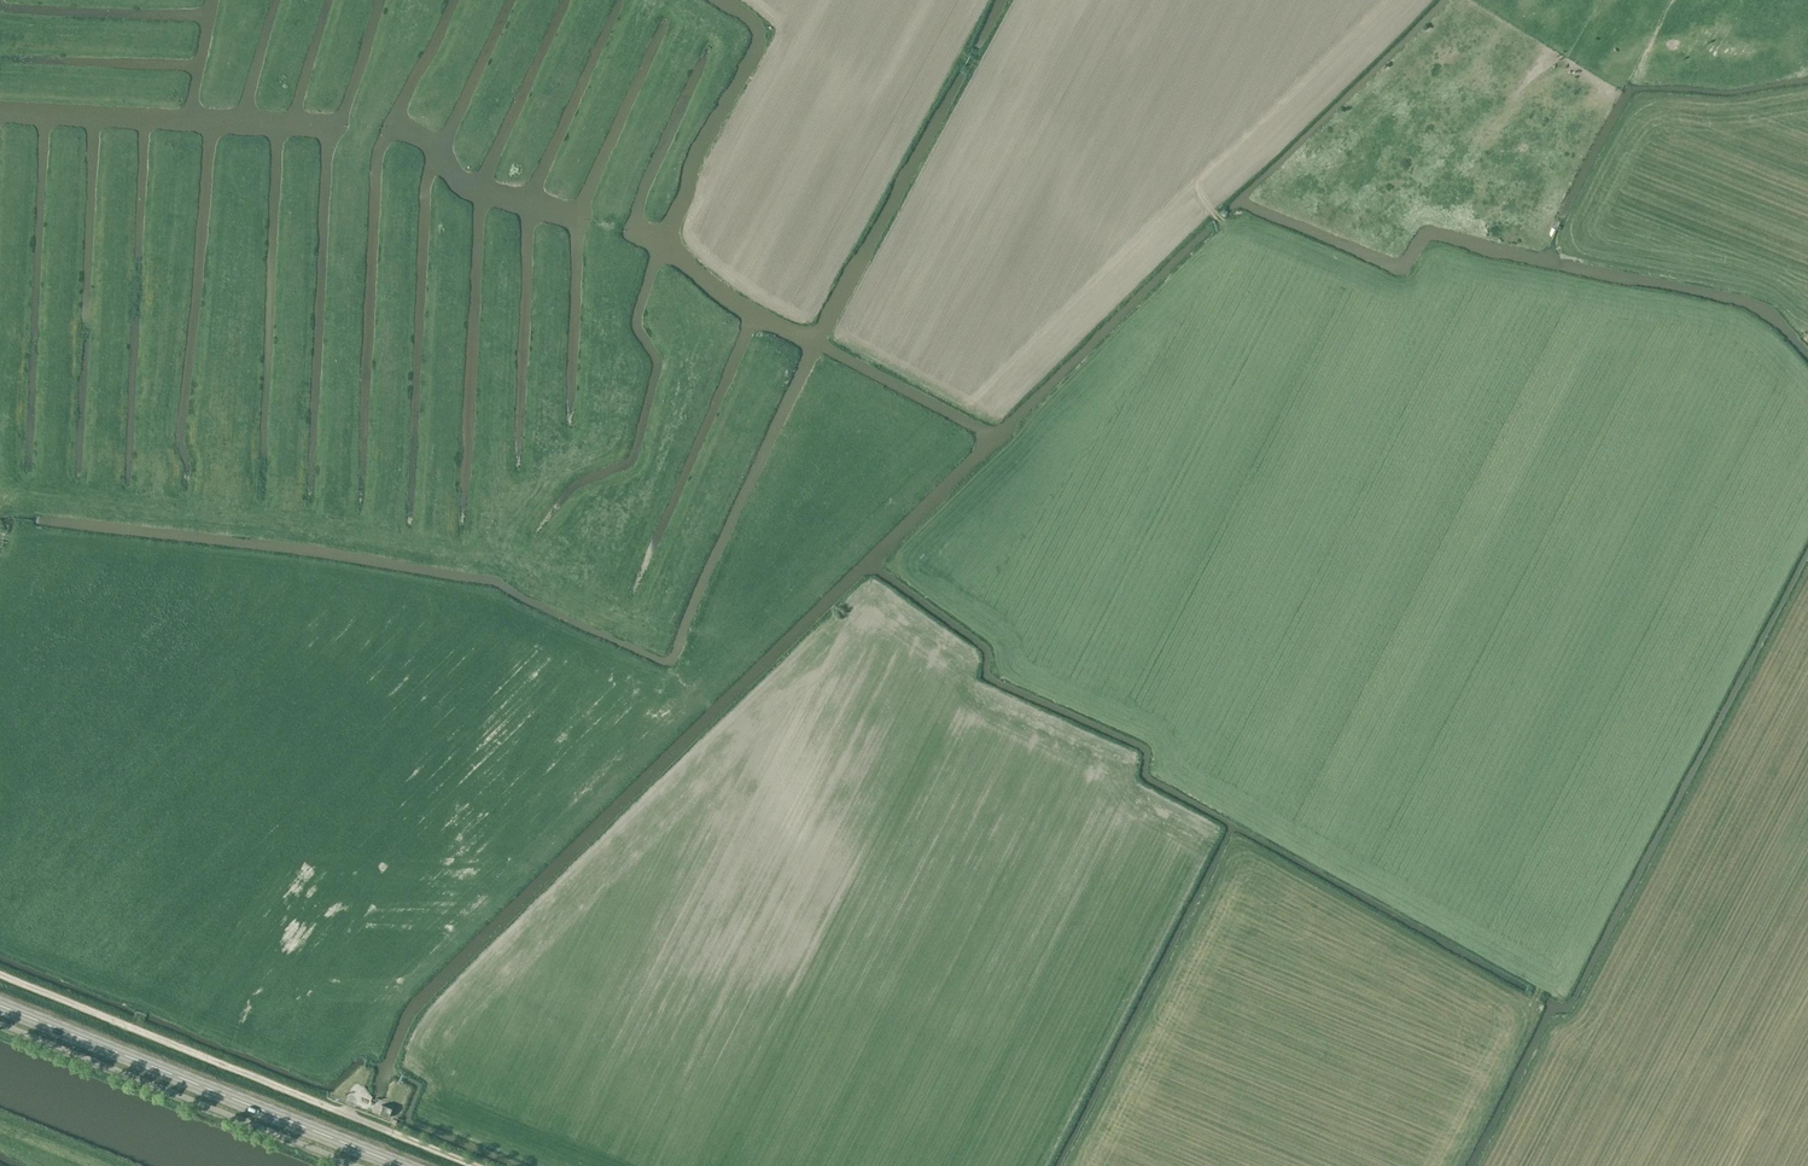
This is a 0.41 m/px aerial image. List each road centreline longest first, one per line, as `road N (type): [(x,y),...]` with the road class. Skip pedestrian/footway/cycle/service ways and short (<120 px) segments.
road 1 (track): [(476,1165),(0,976)]
road 2 (primary): [(407,1165),(0,1004)]

